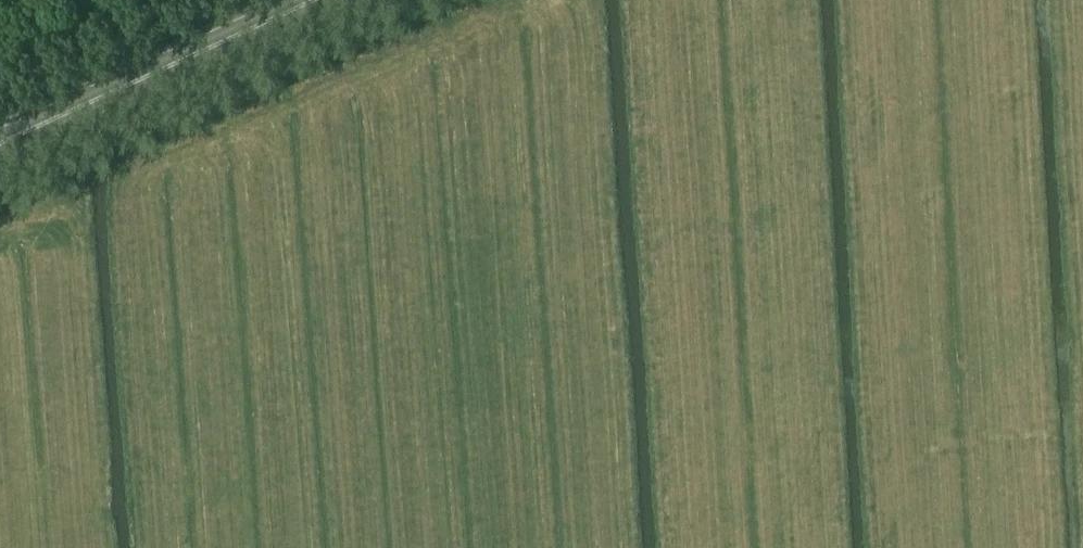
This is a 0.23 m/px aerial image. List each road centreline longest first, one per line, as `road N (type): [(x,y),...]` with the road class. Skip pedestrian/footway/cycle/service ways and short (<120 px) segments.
road 1 (primary): [(312,0),(0,143)]

